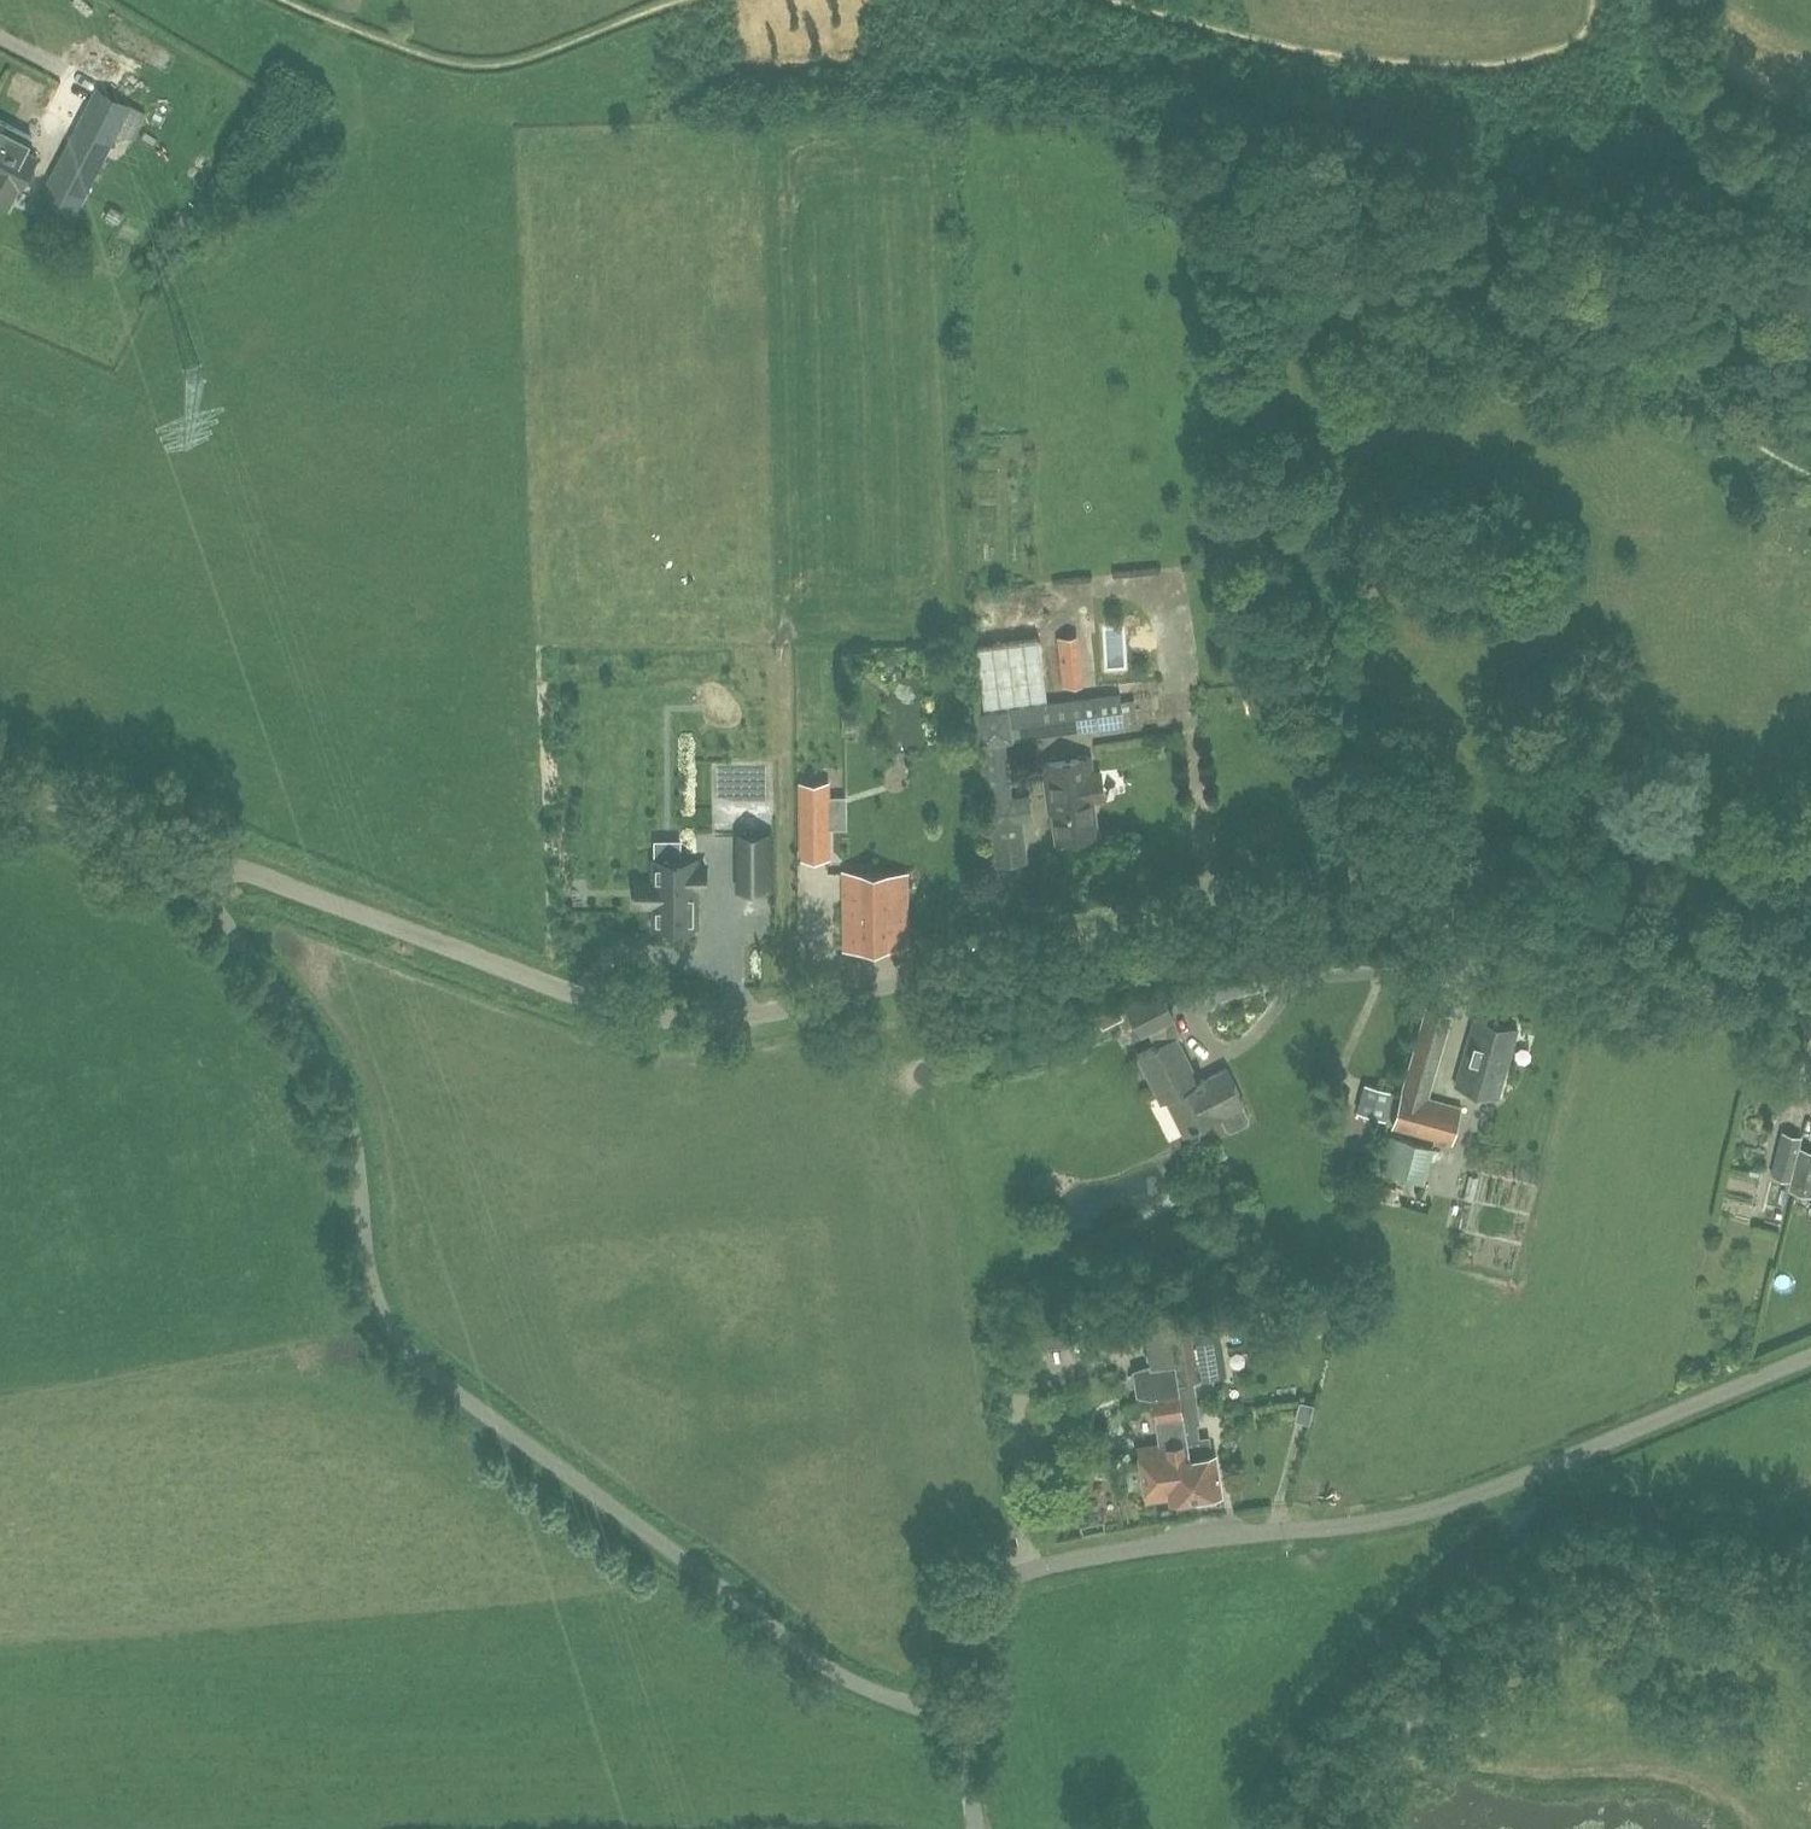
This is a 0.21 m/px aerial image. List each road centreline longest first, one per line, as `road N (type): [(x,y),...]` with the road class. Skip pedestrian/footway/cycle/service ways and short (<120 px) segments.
road 1 (unclassified): [(1810,1016),(1704,995),(1442,915),(1342,897),(1260,906),(740,1017),(670,1019),(606,1006),(168,842)]
road 2 (unclassified): [(956,1712),(917,1710),(830,1669),(400,1348),(373,1296),(336,1092),(299,1012),(168,842)]
road 3 (unclassified): [(956,1712),(954,1637),(976,1603),(1018,1577),(1429,1507),(1533,1473),(1810,1358)]
road 4 (unclassified): [(168,842),(0,780)]

